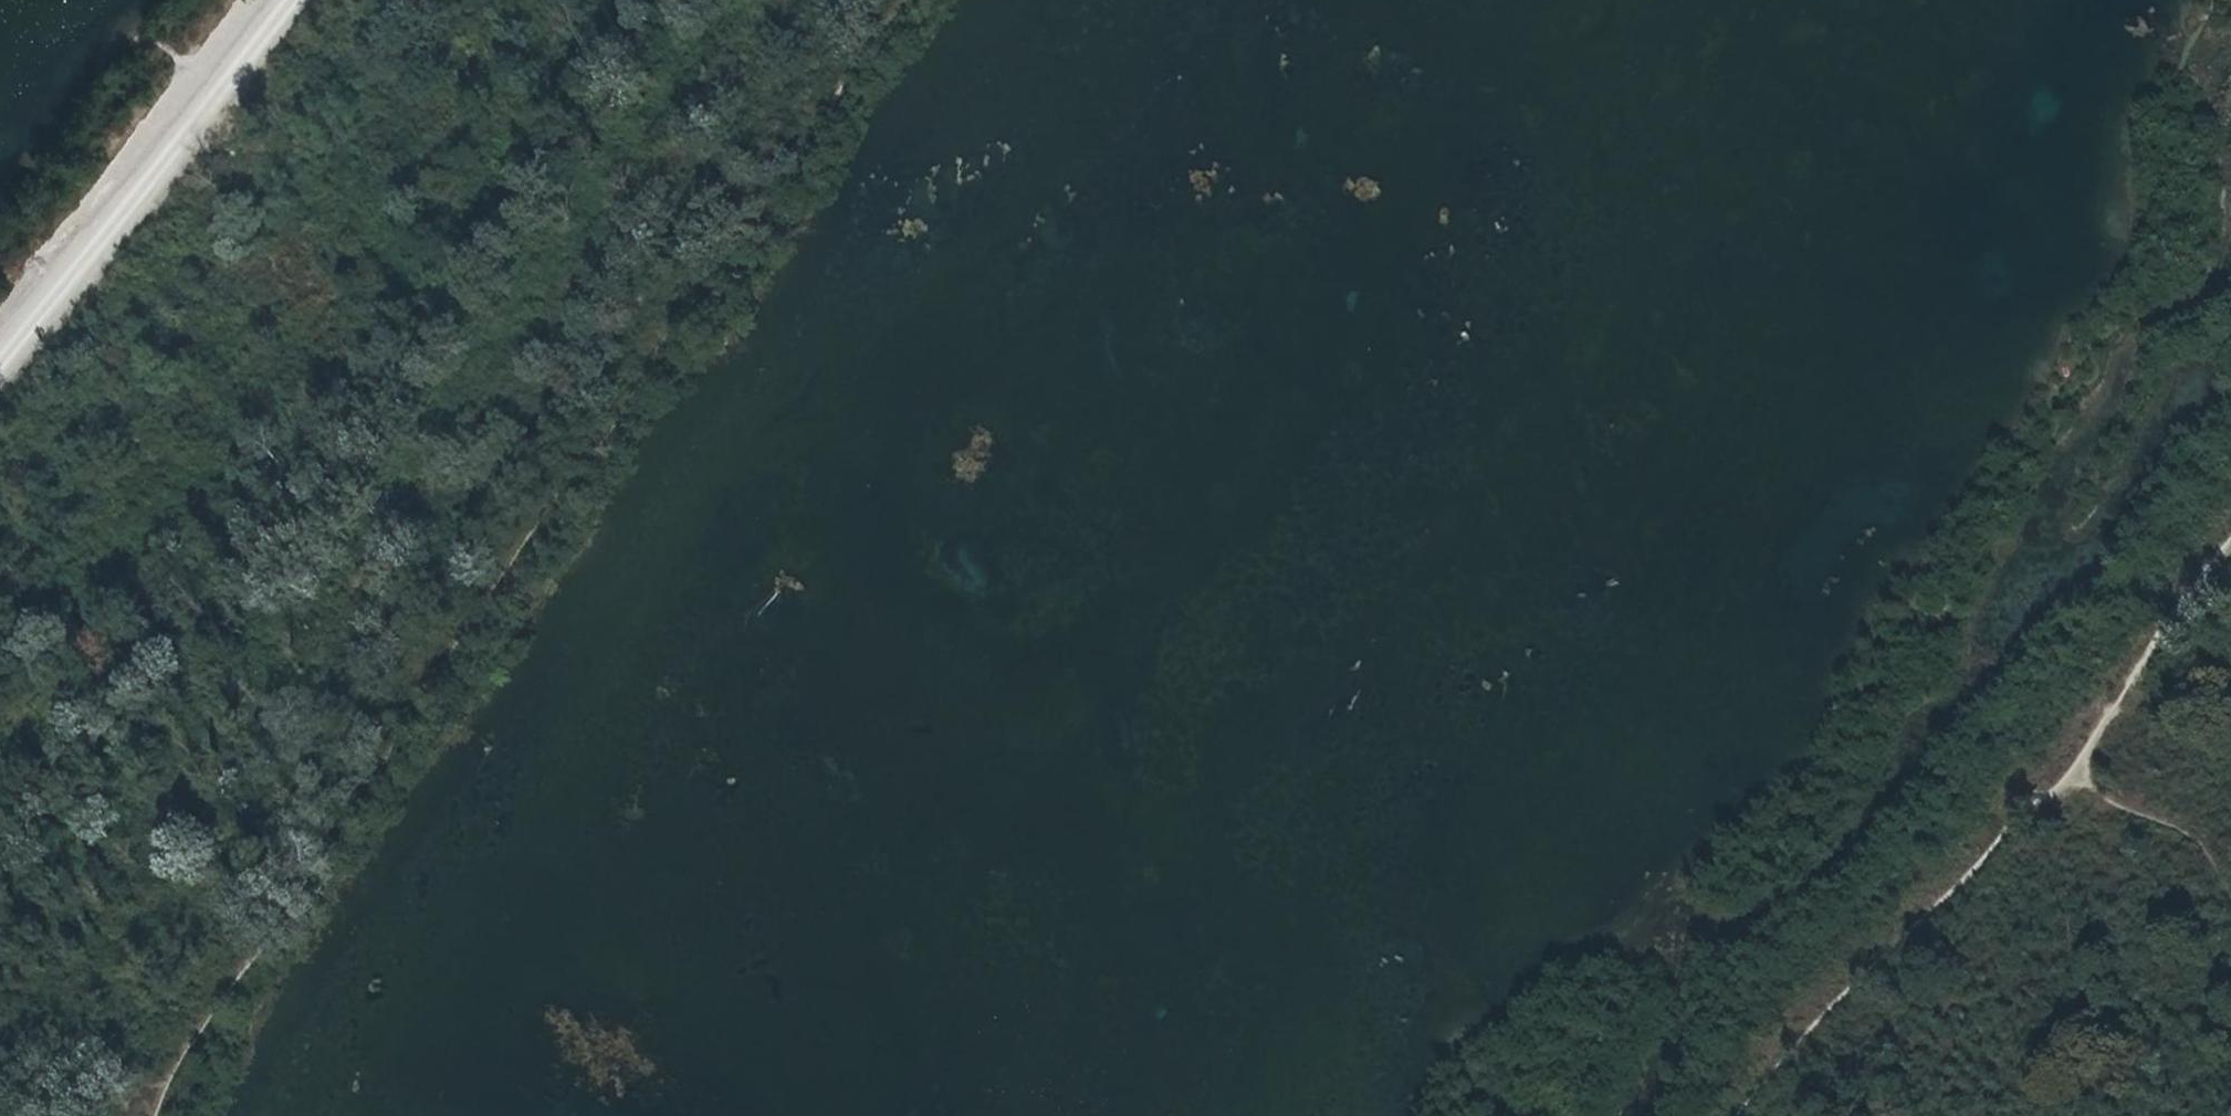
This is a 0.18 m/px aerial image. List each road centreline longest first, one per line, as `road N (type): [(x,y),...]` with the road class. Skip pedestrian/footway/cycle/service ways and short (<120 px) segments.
road 1 (track): [(255,0),(0,329)]

